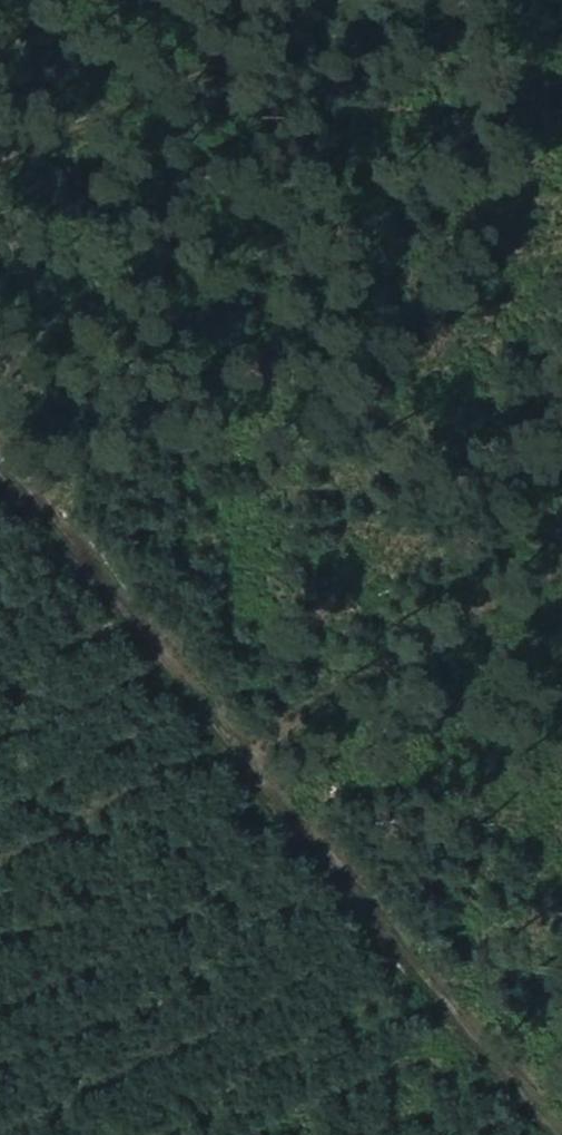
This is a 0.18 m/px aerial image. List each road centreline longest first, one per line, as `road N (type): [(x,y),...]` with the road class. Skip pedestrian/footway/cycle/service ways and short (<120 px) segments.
road 1 (track): [(551,1134),(0,483)]

